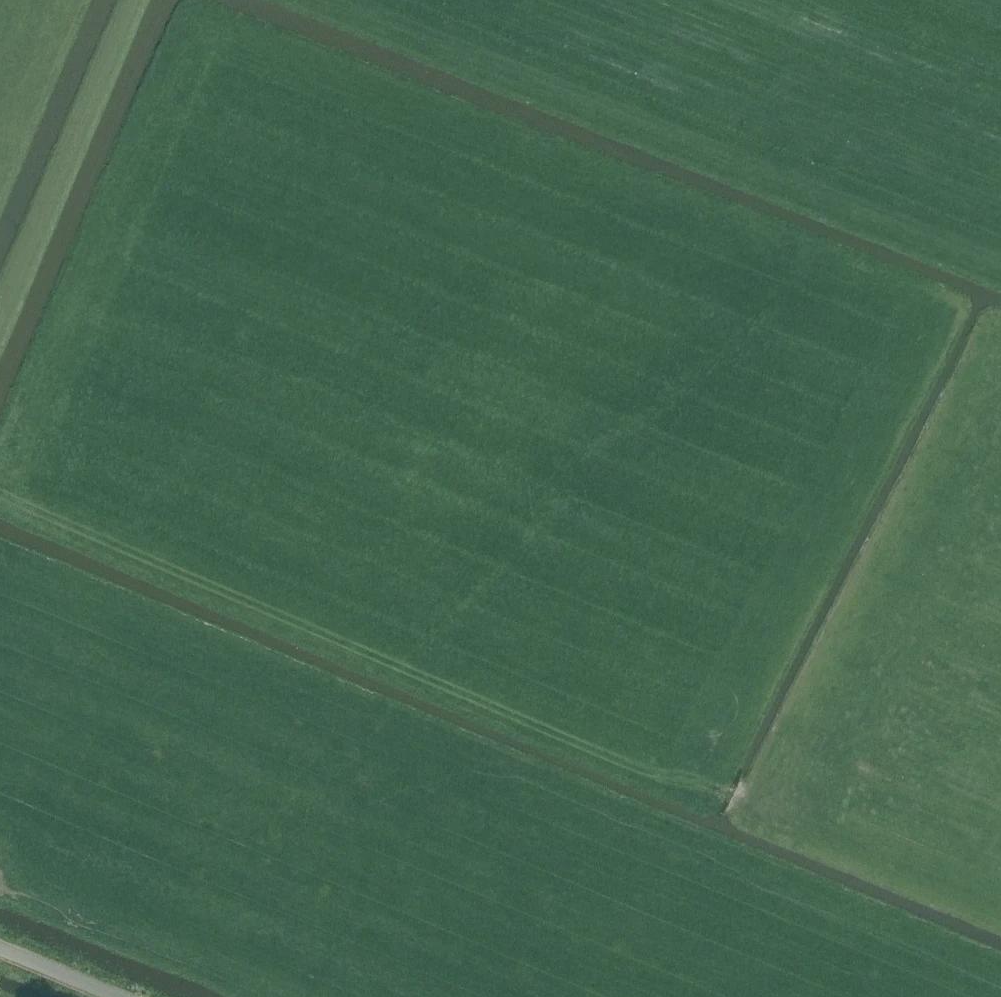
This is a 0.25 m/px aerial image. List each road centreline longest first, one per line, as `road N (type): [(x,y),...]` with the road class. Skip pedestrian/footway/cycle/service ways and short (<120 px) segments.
road 1 (track): [(0,325),(134,0)]
road 2 (unclassified): [(113,996),(0,950)]

